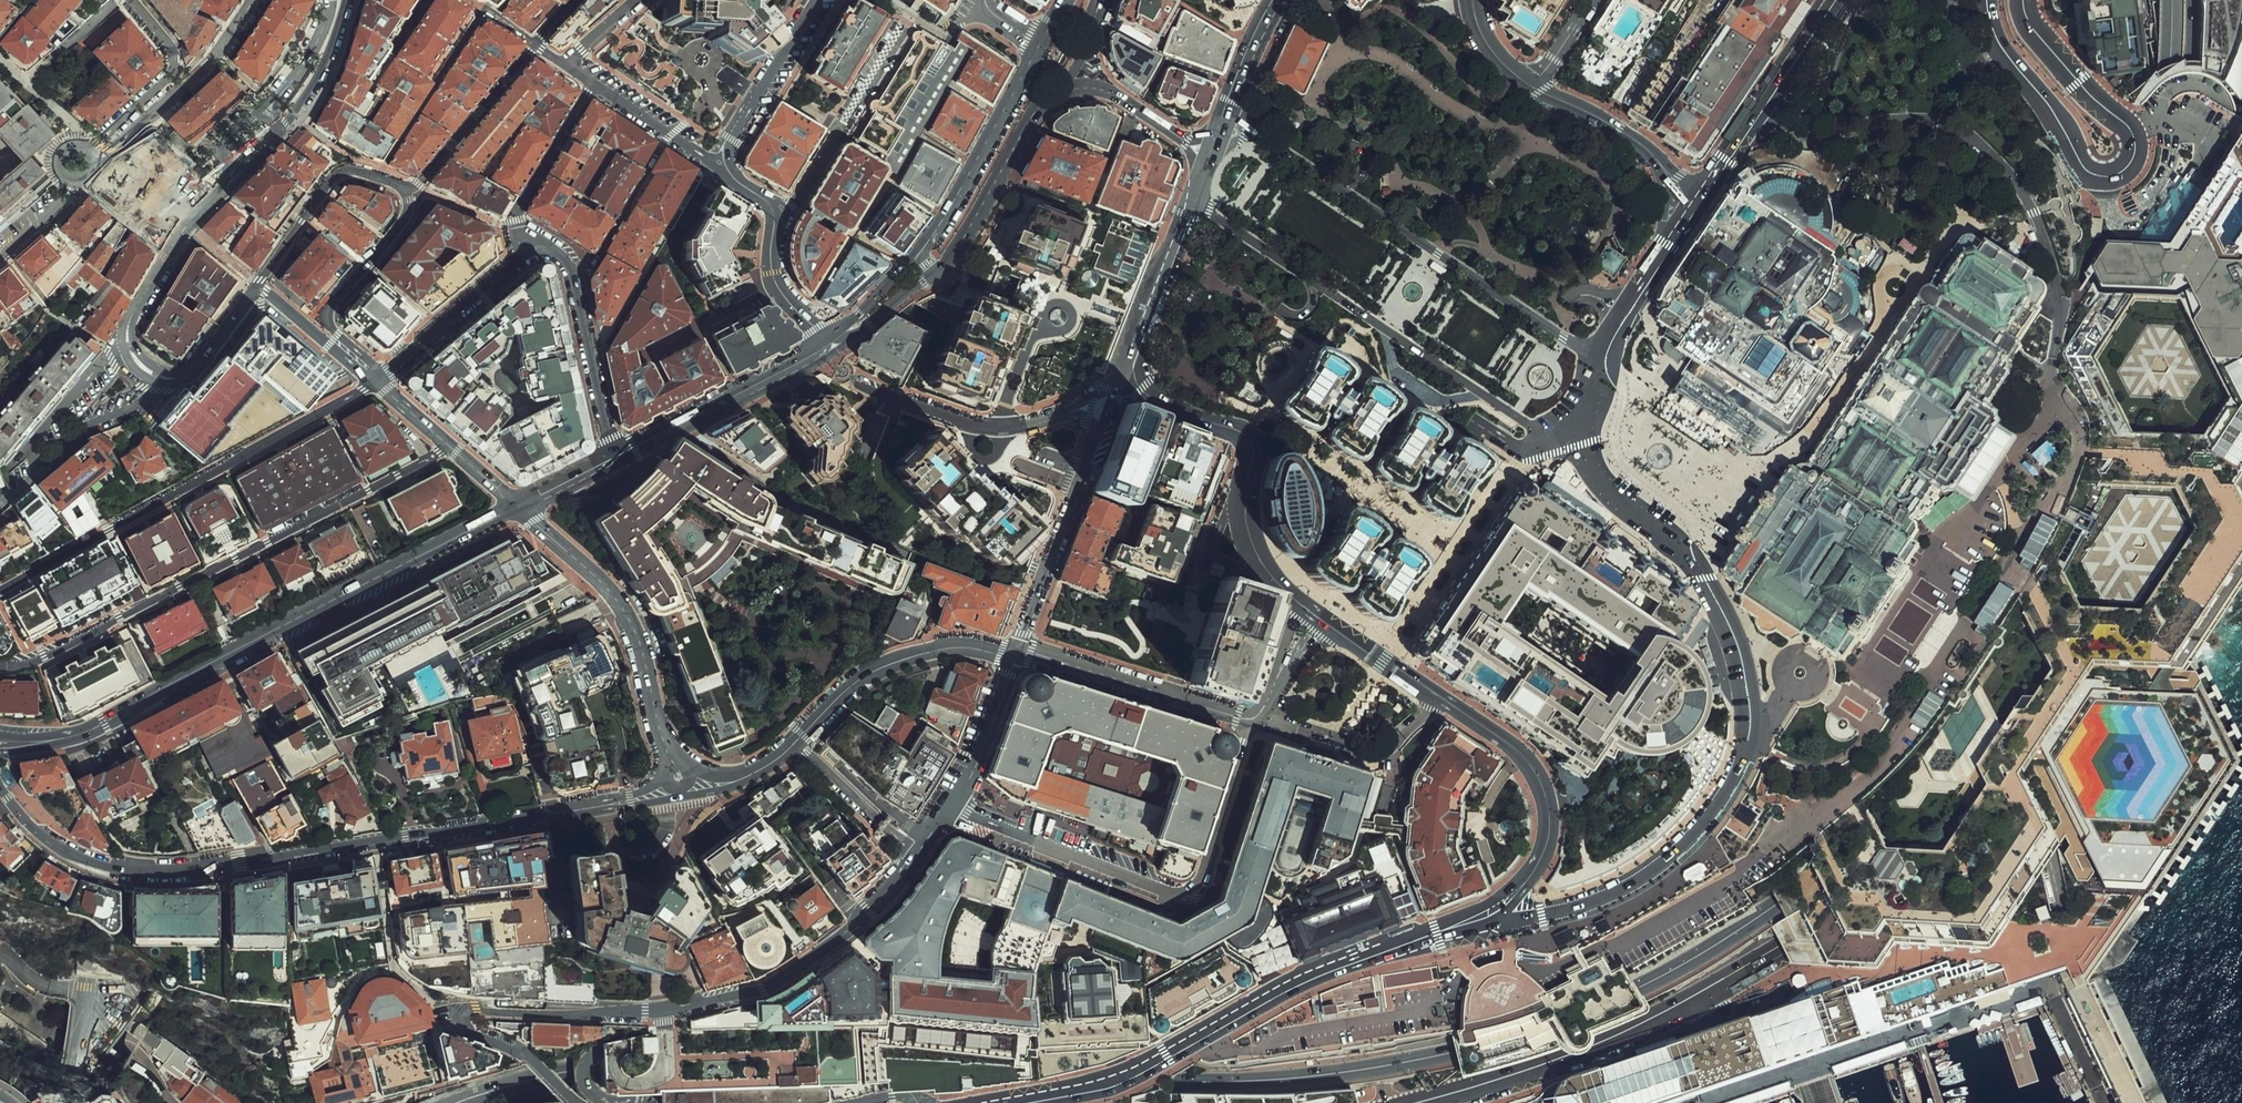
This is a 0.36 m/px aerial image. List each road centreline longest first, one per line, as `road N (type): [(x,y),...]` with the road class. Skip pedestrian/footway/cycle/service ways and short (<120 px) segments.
road 1 (primary): [(2169,174),(2162,281),(2141,387),(2109,489),(2064,586),(2008,677),(1942,762),(1865,837),(1746,926),(1566,1019),(1363,1069),(1215,1081),(855,1068)]
road 2 (secondary): [(1418,1102),(1538,1069),(1640,1029),(1857,900),(1967,814),(2074,698),(2147,587),(2204,467),(2241,340)]
road 3 (tertiary): [(0,788),(21,818),(75,857),(155,873),(524,820),(670,791)]
road 4 (residential): [(920,855),(872,915),(760,988),(659,1011),(458,1011),(464,1028),(531,1059),(579,1102)]
road 5 (secondary): [(517,507),(89,731),(0,743)]
road 6 (residential): [(1492,926),(1583,906),(1632,884),(1686,843),(1730,788),(1747,749),(1747,693),(1729,629),(1704,578)]
road 7 (residential): [(0,665),(50,657),(371,497),(449,448)]
road 8 (secondary): [(1001,1102),(1113,1083),(1309,979),(1438,937)]
road 9 (residential): [(2027,0),(2036,28),(2132,132),(2134,157),(2119,174),(2101,178),(2085,169),(2001,46),(1987,0)]
road 10 (residential): [(1600,359),(1223,116)]
road 11 (residential): [(613,458),(568,261),(543,243),(379,383)]
road 12 (residential): [(379,383),(0,598)]
road 13 (residential): [(1252,721),(1194,887),(1139,882),(951,805)]
road 14 (secondary): [(1321,620),(1508,743),(1538,776),(1549,812),(1546,847),(1524,884),(1491,912)]
road 15 (primary): [(855,1068),(603,1065),(457,1102)]
road 16 (secondary): [(1321,620),(1285,590),(1254,547),(1246,443),(1121,383)]
road 17 (primary): [(855,1068),(821,1053),(644,1044),(587,1061),(587,1086),(610,1102)]
road 18 (tertiary): [(673,758),(619,604),(517,507)]
road 19 (residential): [(1694,213),(1835,0)]
road 20 (tertiary): [(797,742),(861,678),(907,658),(943,649),(1016,655)]
road 21 (unclassified): [(71,1102),(102,854)]
road 22 (secondary): [(1121,383),(1209,154)]
road 23 (tertiary): [(1016,655),(1252,721)]
road 24 (secondary): [(829,344),(613,458)]
road 25 (residential): [(1696,562),(1692,520),(1619,452),(1625,395),(1600,359)]
road 26 (tertiary): [(1098,428),(1016,655)]
road 27 (secondary): [(1043,44),(922,250)]
road 28 (residential): [(379,383),(327,315),(407,216),(407,194)]
road 29 (residential): [(256,0),(241,31),(196,82),(96,161)]
road 30 (secondary): [(942,269),(1038,113),(1074,89)]
road 31 (residential): [(829,344),(774,282),(770,200),(719,166)]
road 32 (residential): [(1531,84),(1651,153),(1694,213)]
road 33 (residential): [(407,194),(343,172),(260,285)]
road 34 (residential): [(1057,415),(987,427),(858,384)]
road 35 (residential): [(132,0),(175,57),(173,75),(88,146)]
road 36 (residential): [(128,343),(137,310),(234,179)]
road 37 (residential): [(536,46),(407,194)]
road 38 (residential): [(719,166),(816,0)]
road 39 (residential): [(563,65),(719,166)]
road 40 (primary): [(2134,0),(2169,174)]
road 41 (primary): [(2169,174),(2191,75),(2195,0)]
road 42 (primary): [(2170,0),(2169,174)]
road 43 (residential): [(1600,359),(1694,213)]
road 44 (residential): [(128,343),(33,442),(30,455),(40,470)]
road 45 (residential): [(797,742),(920,855)]
road 46 (residential): [(1016,655),(951,805)]
road 47 (residential): [(260,285),(379,383)]
road 48 (residential): [(40,470),(99,423),(144,401),(160,378)]
road 49 (secondary): [(1074,89),(1115,94),(1209,154)]
road 50 (residential): [(281,131),(326,71),(351,0)]
road 51 (residential): [(260,285),(200,364),(186,377),(160,378)]
road 52 (residential): [(266,111),(308,60),(329,0)]
road 53 (secondary): [(1223,116),(1275,0)]
road 54 (tertiary): [(1252,721),(1321,620)]

